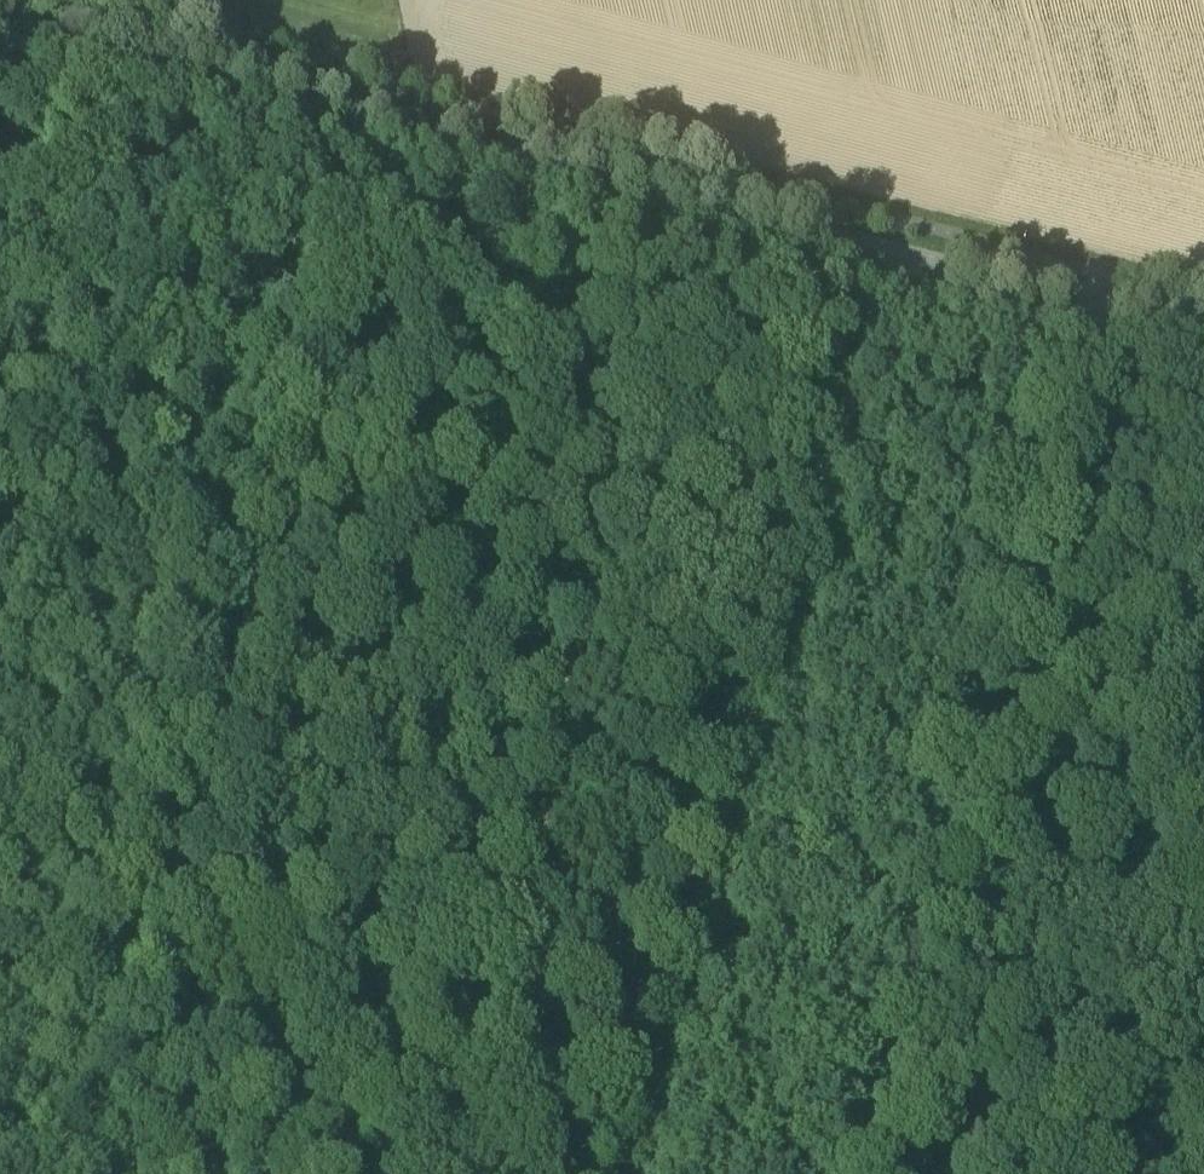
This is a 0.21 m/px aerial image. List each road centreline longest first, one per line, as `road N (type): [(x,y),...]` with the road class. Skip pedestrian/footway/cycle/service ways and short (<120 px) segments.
road 1 (tertiary): [(1203,334),(0,19)]
road 2 (track): [(1203,700),(1067,1173)]

